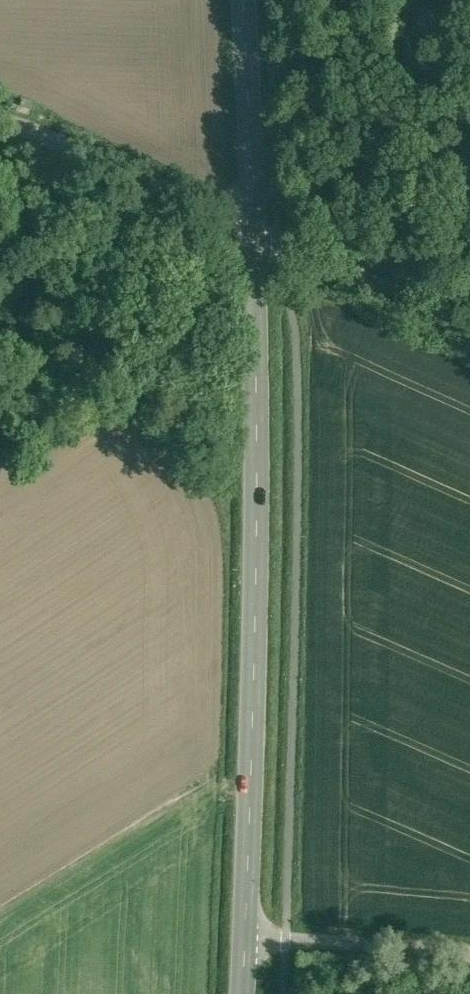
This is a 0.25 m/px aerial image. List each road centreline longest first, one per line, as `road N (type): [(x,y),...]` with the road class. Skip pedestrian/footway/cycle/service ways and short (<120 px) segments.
road 1 (tertiary): [(253,229),(256,529),(243,940)]
road 2 (unclassified): [(253,229),(0,126)]
road 3 (unclassified): [(469,328),(253,229)]
road 4 (tertiary): [(242,0),(253,229)]
road 5 (unclassified): [(243,940),(469,957)]

